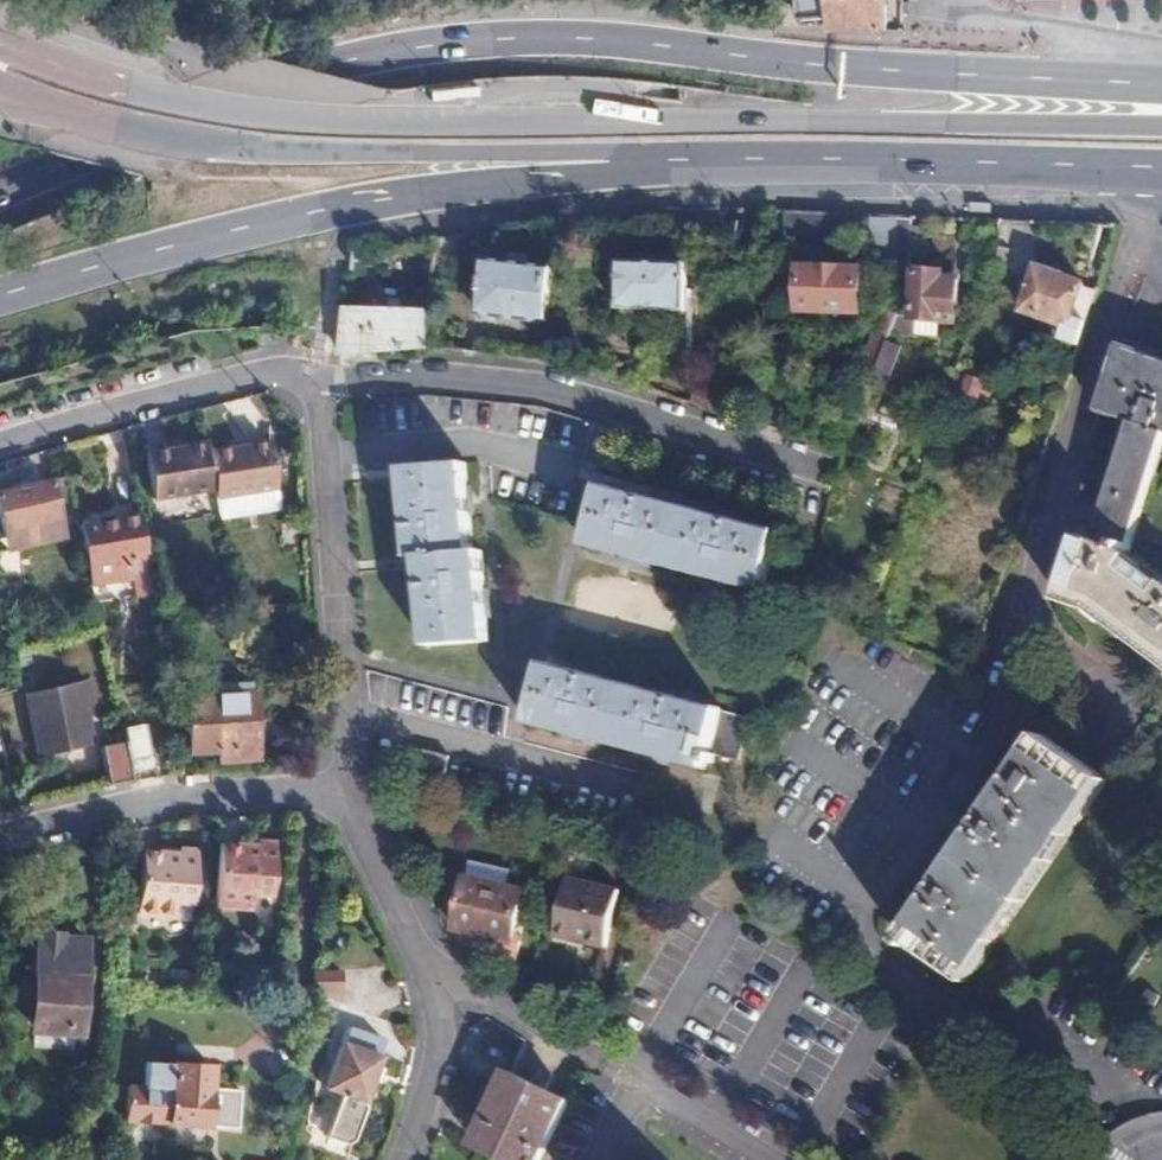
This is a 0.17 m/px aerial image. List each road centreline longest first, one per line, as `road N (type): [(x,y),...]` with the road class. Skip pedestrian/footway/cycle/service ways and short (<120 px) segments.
road 1 (primary): [(1161,84),(941,75),(559,41),(471,45),(321,74),(0,192)]
road 2 (secondary): [(1161,121),(324,117),(143,94),(0,42)]
road 3 (primary): [(0,298),(339,207),(614,162)]
road 4 (secondary): [(0,95),(172,143),(614,162)]
road 5 (residential): [(1137,167),(1140,204),(1131,259),(1072,431),(1047,591),(1006,716)]
road 6 (primary): [(614,162),(1137,167)]
road 7 (residential): [(312,381),(415,376),(560,396),(818,476)]
road 8 (residential): [(312,381),(344,806)]
road 9 (residential): [(435,982),(486,993),(758,1159)]
road 10 (residential): [(0,844),(126,810),(344,806)]
road 11 (residential): [(0,447),(200,395),(312,381)]
road 12 (residential): [(344,806),(435,982)]
road 13 (residential): [(435,982),(438,1015),(398,1159)]

